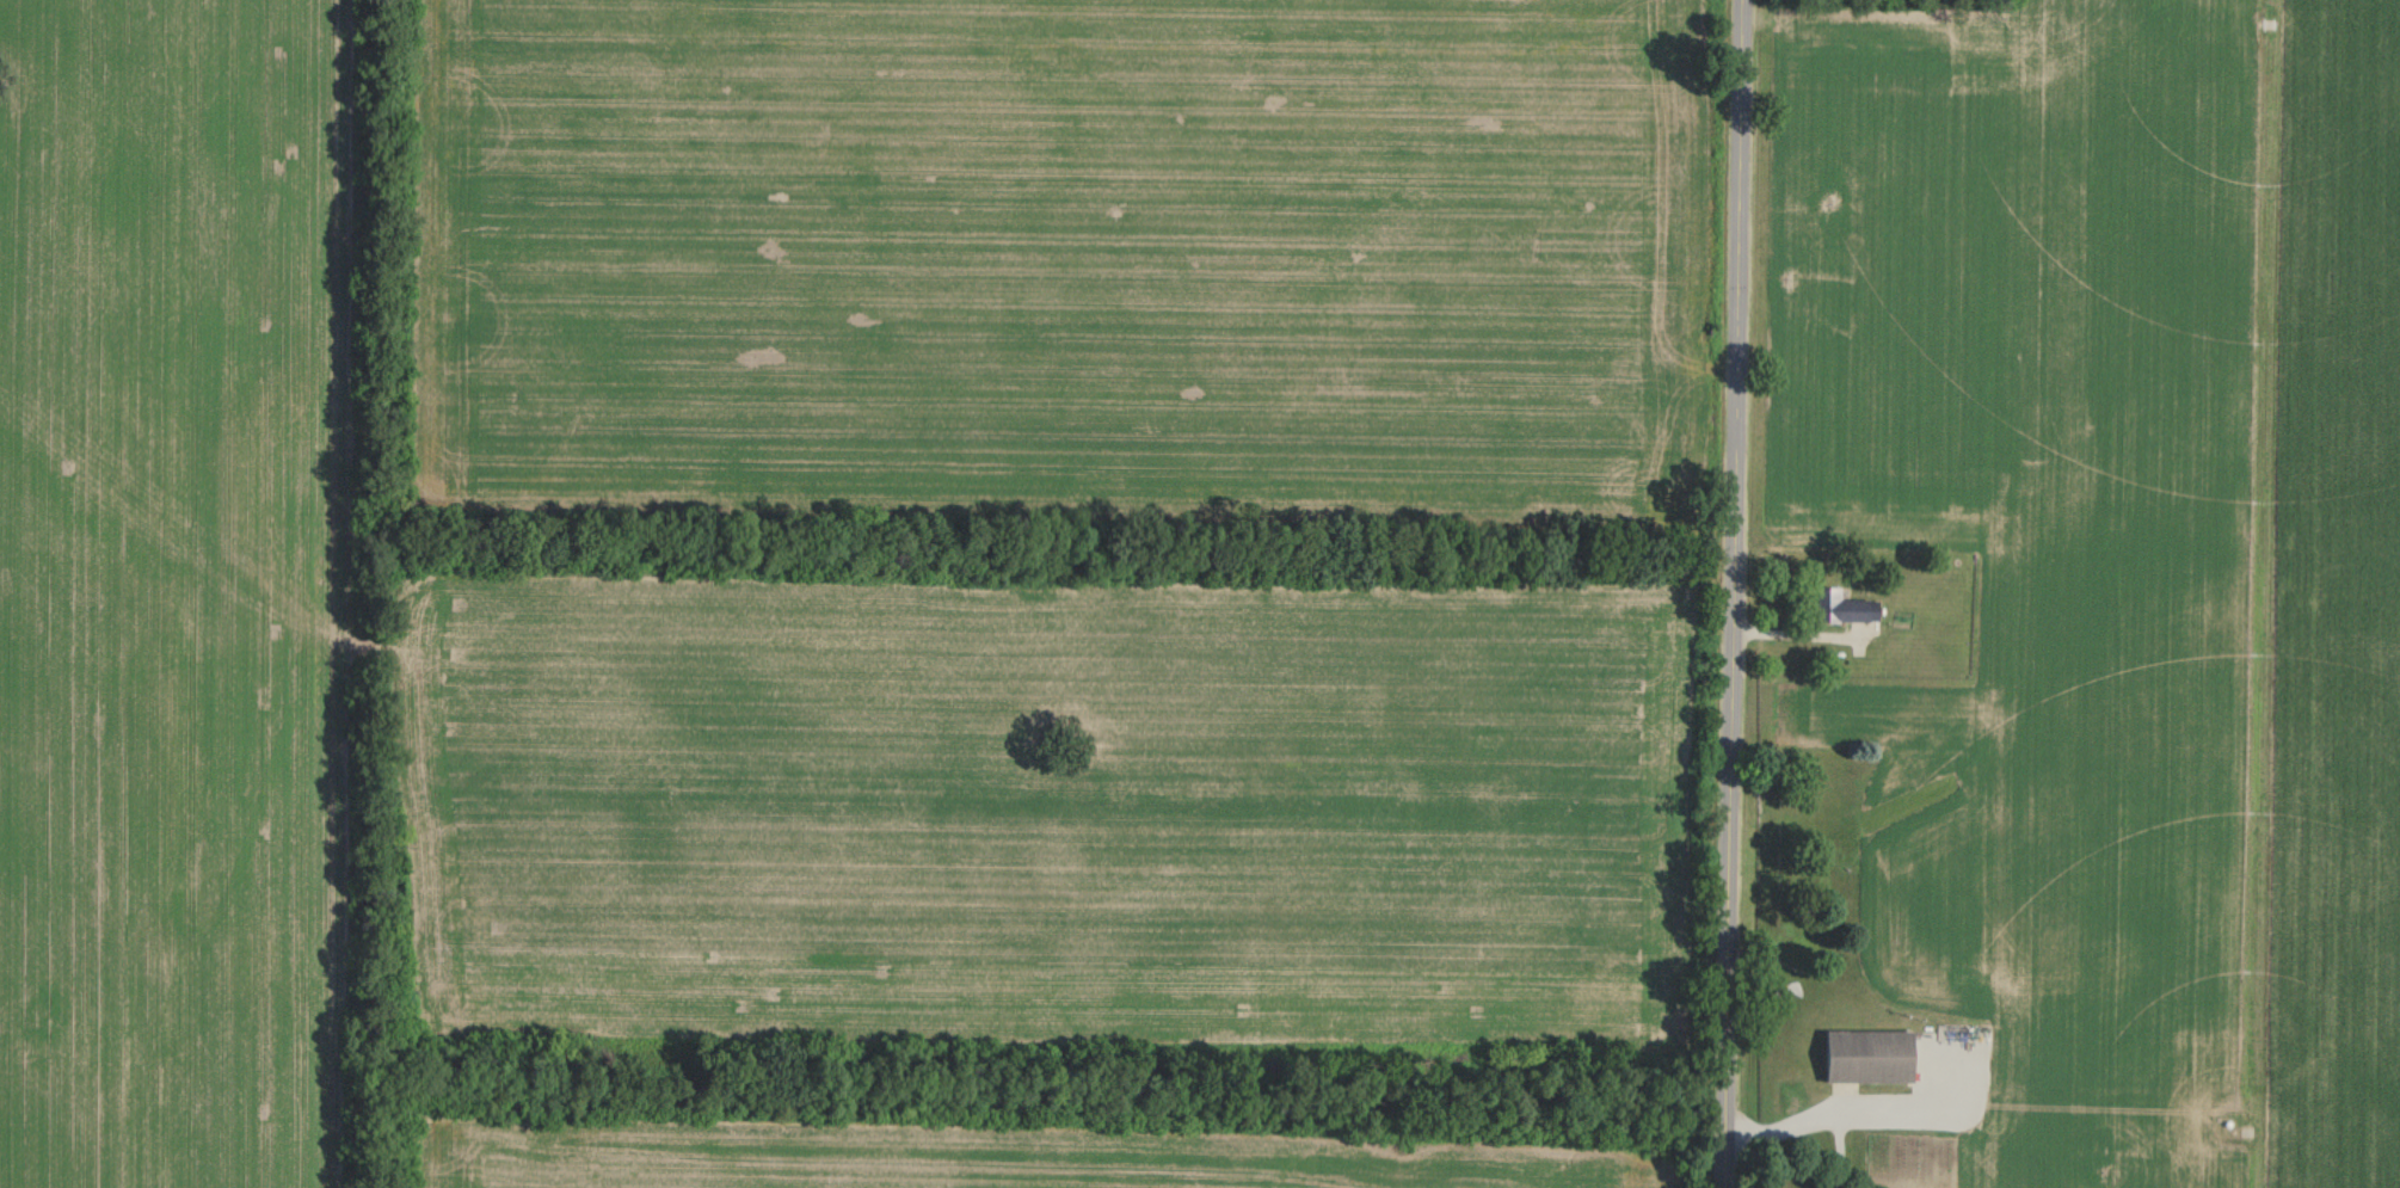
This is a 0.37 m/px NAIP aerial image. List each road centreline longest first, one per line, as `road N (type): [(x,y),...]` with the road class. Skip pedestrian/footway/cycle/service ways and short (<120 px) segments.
road 1 (residential): [(1742,0),(1725,1187)]

